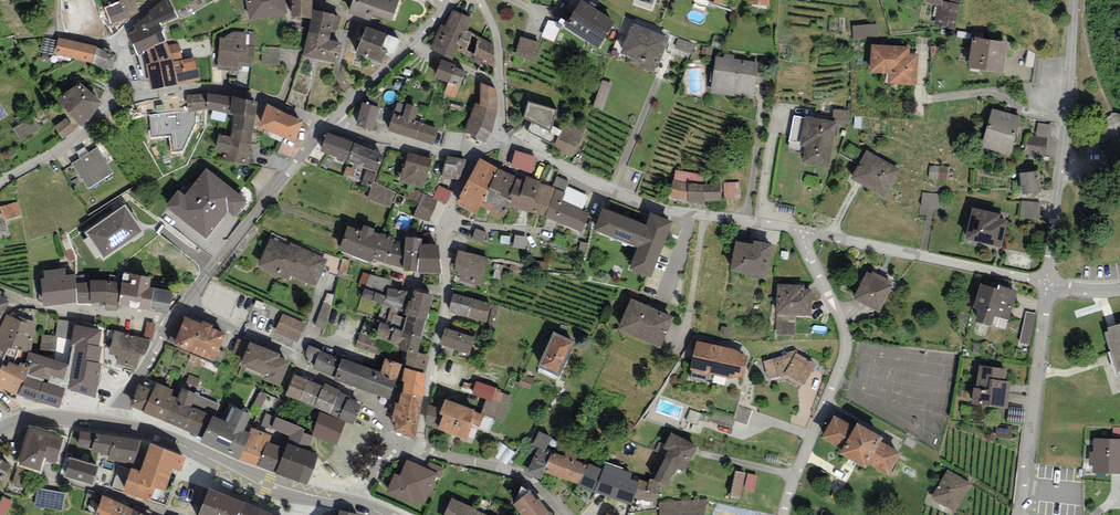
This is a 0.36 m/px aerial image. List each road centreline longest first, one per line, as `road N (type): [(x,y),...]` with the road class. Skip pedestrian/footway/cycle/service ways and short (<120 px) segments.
road 1 (residential): [(503,130),(654,206),(803,232)]
road 2 (residential): [(477,150),(448,215),(443,302),(416,450)]
road 3 (residential): [(784,514),(845,351),(841,321),(803,232)]
road 4 (residential): [(1048,283),(1074,0)]
road 5 (residential): [(184,306),(367,397),(399,450)]
road 6 (residential): [(803,232),(1048,283)]
road 7 (residential): [(1020,514),(1048,283)]
road 8 (residential): [(327,125),(184,306)]
road 9 (primary): [(105,424),(166,439),(314,498)]
road 10 (residential): [(148,97),(232,89),(327,125)]
road 11 (residential): [(0,288),(40,308),(173,320)]
road 12 (residential): [(454,0),(327,125)]
road 13 (residential): [(0,184),(109,107),(148,97)]
road 14 (residential): [(416,450),(526,479),(568,514)]
road 15 (residential): [(327,125),(435,152),(477,150)]
road 16 (residential): [(480,0),(497,42),(503,130)]
road 17 (residential): [(173,320),(105,424)]

